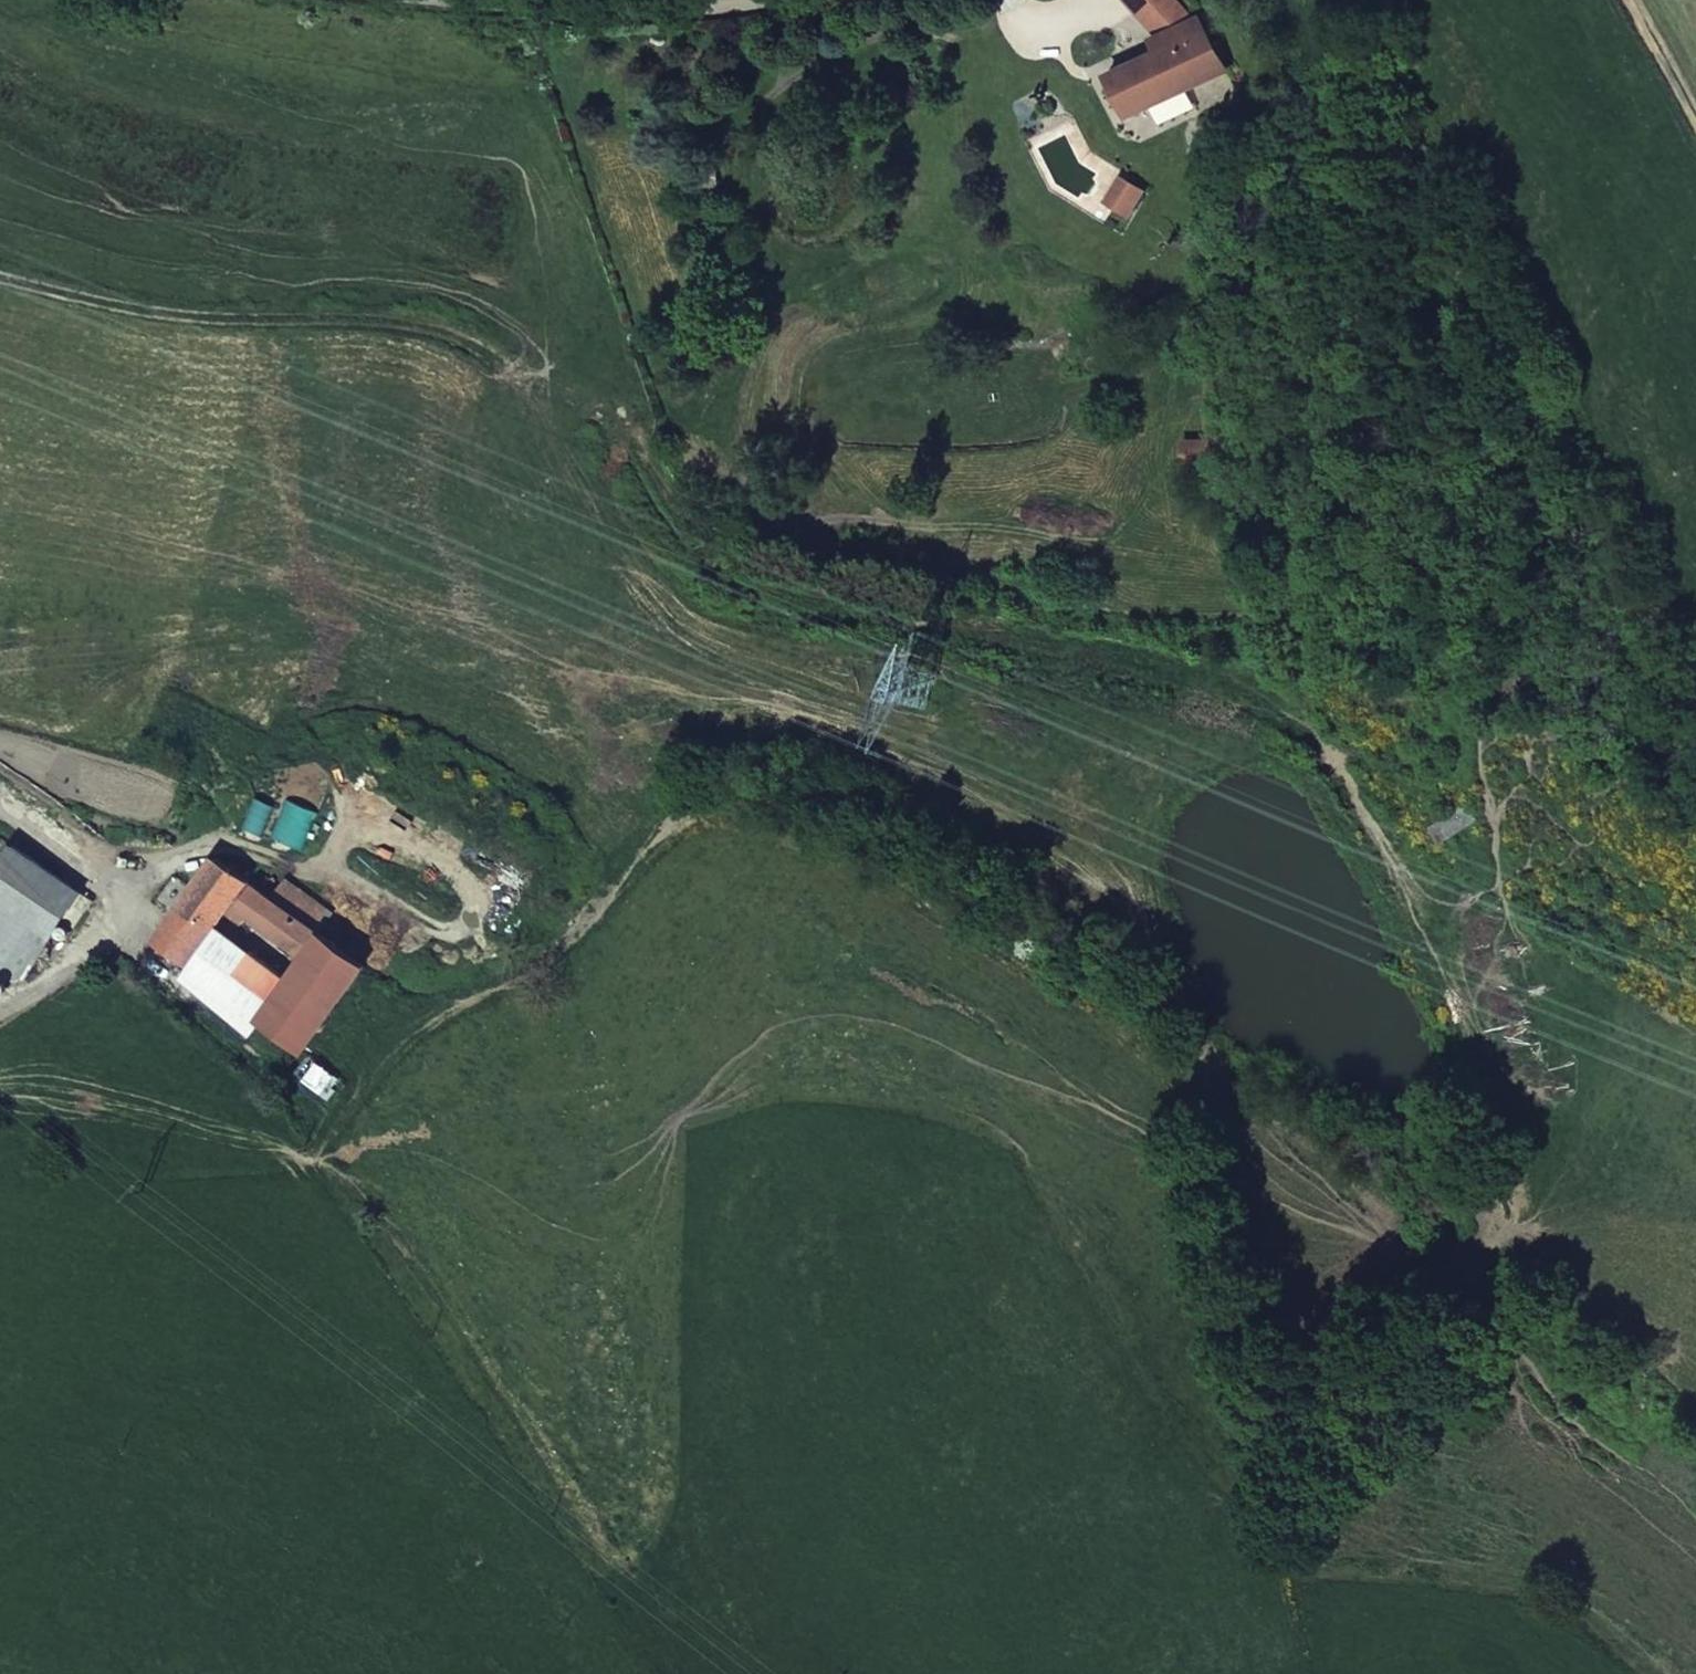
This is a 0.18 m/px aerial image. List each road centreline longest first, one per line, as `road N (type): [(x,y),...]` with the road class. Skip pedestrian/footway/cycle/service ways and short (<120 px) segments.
road 1 (track): [(680,1673),(370,1183),(153,984),(99,884)]
road 2 (unclassified): [(740,0),(561,14),(447,0)]
road 3 (track): [(1630,0),(1695,116)]
road 4 (unclassified): [(99,884),(0,808)]

